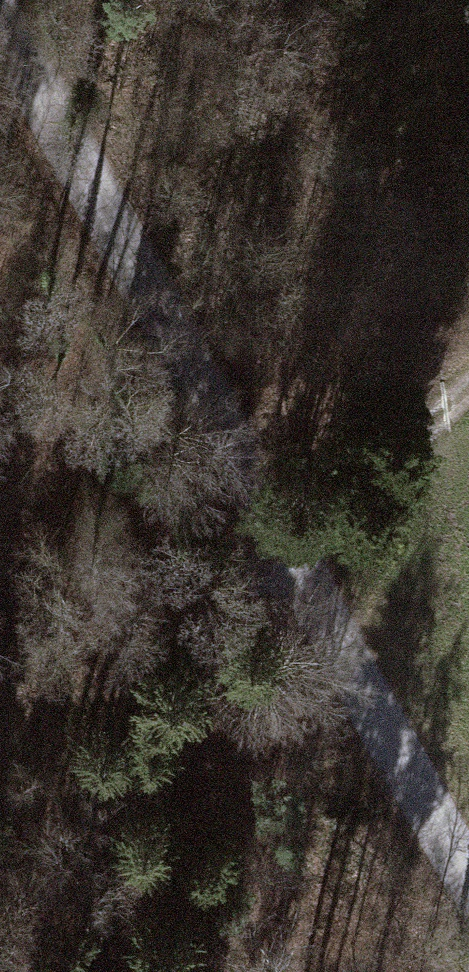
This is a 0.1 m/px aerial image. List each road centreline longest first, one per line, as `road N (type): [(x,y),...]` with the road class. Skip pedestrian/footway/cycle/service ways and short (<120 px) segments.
road 1 (tertiary): [(0,30),(281,566),(468,875)]
road 2 (track): [(468,387),(216,624),(155,831),(128,971)]

